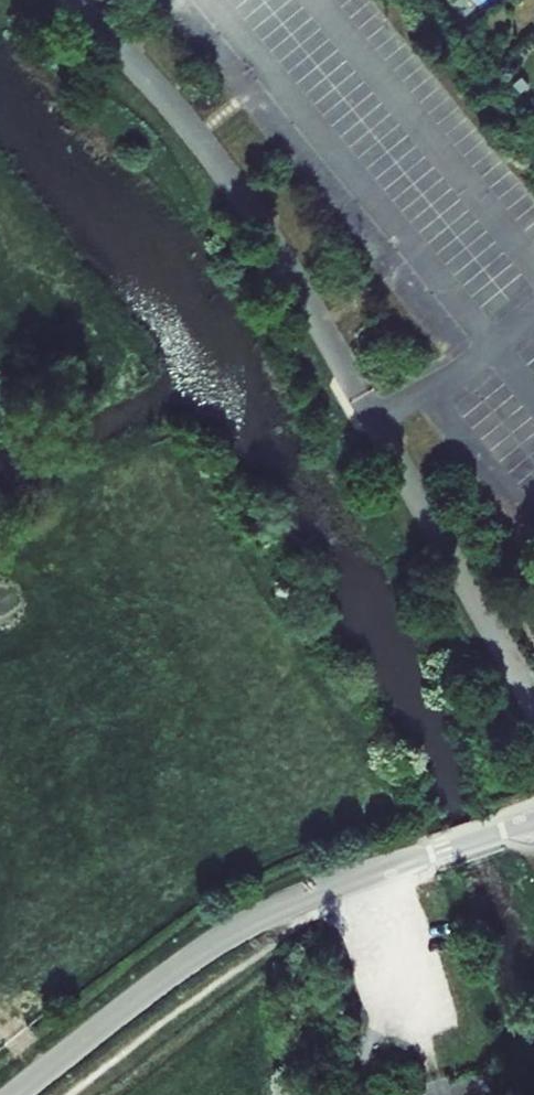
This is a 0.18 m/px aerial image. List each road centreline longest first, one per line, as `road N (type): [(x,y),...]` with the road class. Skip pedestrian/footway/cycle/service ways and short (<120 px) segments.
road 1 (residential): [(18,1094),(201,951),(257,918),(340,883),(533,823)]

